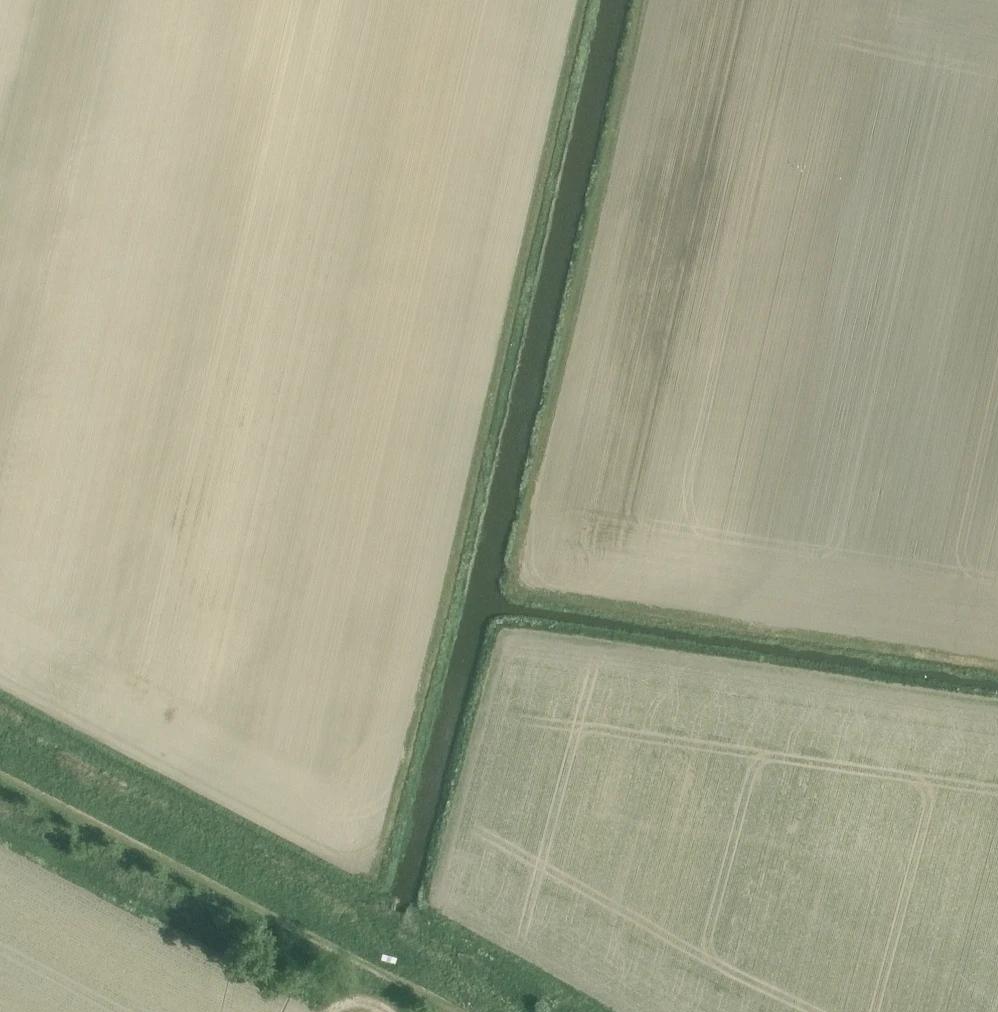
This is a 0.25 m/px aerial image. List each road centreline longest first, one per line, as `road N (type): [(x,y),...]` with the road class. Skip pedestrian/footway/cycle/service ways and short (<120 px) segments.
road 1 (track): [(0,779),(449,1011)]

